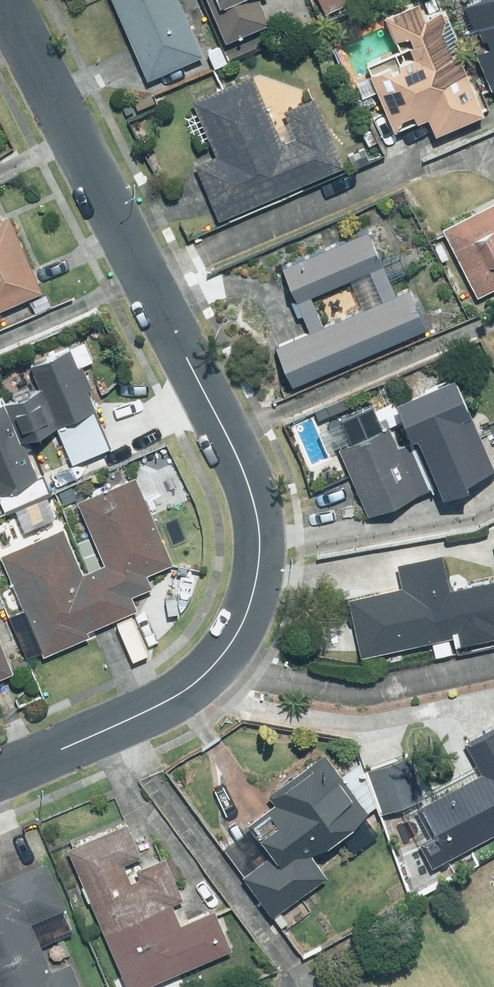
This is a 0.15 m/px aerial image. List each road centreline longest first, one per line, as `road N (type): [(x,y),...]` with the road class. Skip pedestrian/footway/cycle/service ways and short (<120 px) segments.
road 1 (residential): [(8,0),(243,464),(263,552),(232,653),(171,703),(0,779)]

